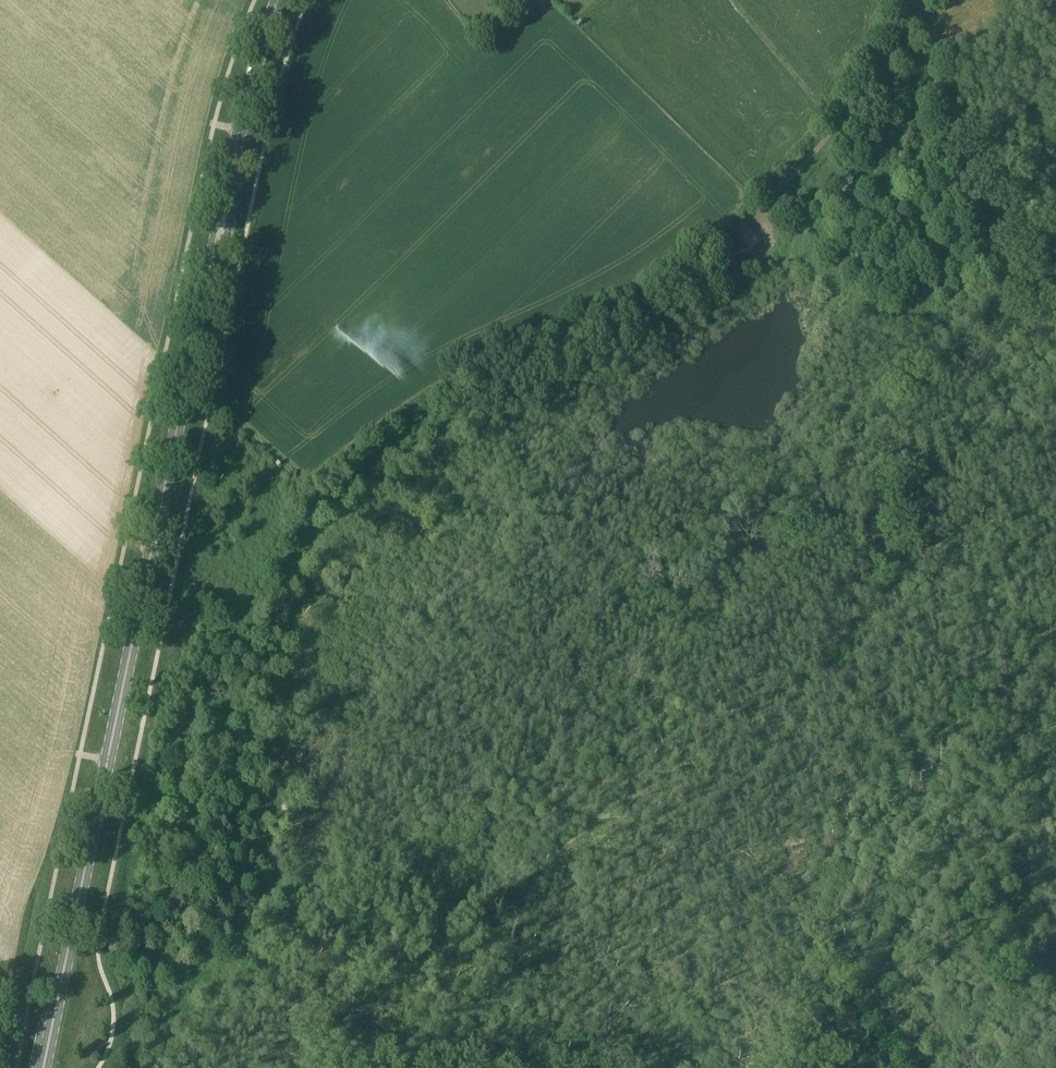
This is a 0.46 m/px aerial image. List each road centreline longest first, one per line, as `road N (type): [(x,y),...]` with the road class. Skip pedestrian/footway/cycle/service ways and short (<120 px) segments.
road 1 (primary): [(44,1067),(213,260)]
road 2 (track): [(905,26),(902,42),(758,213)]
road 3 (primary): [(228,190),(278,0)]

